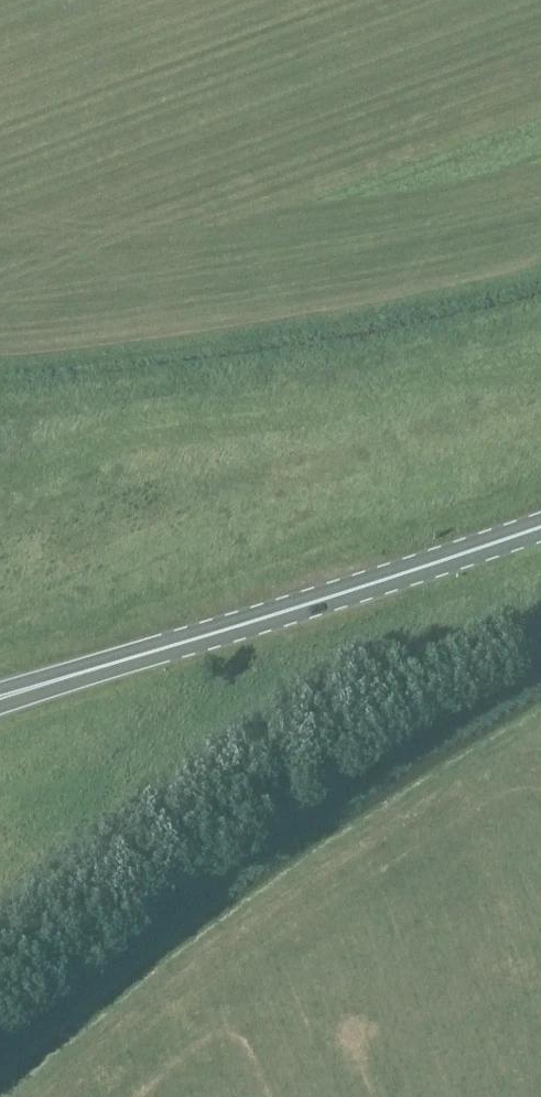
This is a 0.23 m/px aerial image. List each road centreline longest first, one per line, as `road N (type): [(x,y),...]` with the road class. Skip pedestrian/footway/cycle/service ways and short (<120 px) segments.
road 1 (primary): [(0,698),(540,528)]

